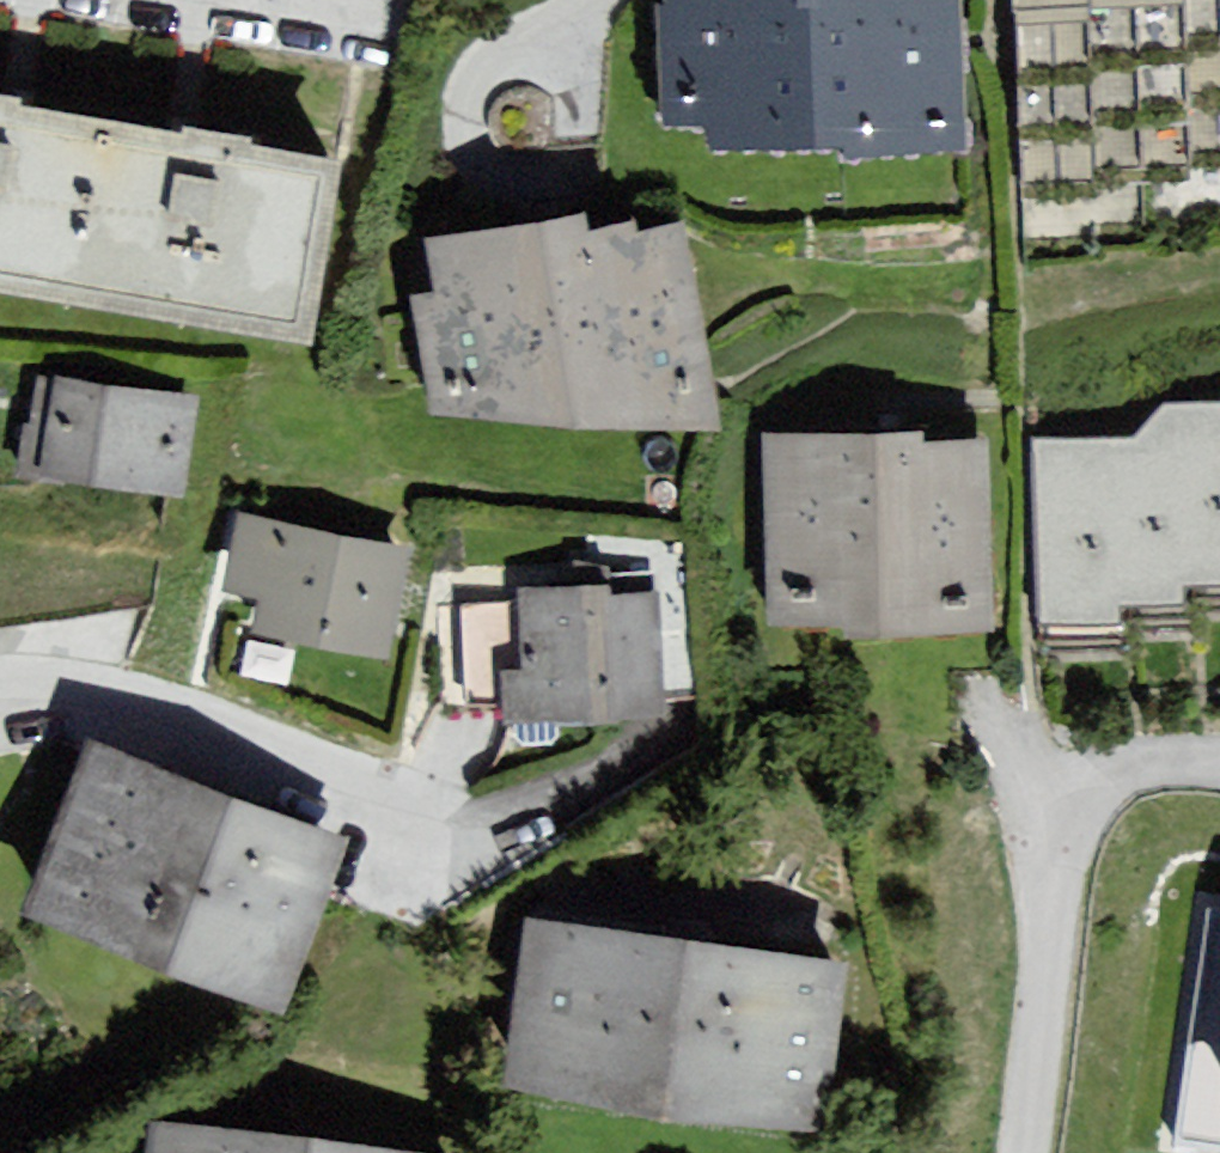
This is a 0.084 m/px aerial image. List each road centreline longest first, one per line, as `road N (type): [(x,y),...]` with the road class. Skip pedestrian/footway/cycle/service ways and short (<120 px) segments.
road 1 (residential): [(0,682),(86,684),(373,774),(482,791),(619,786)]
road 2 (residential): [(1022,1152),(1058,993),(1066,838),(1077,800),(1115,780),(1219,783)]

